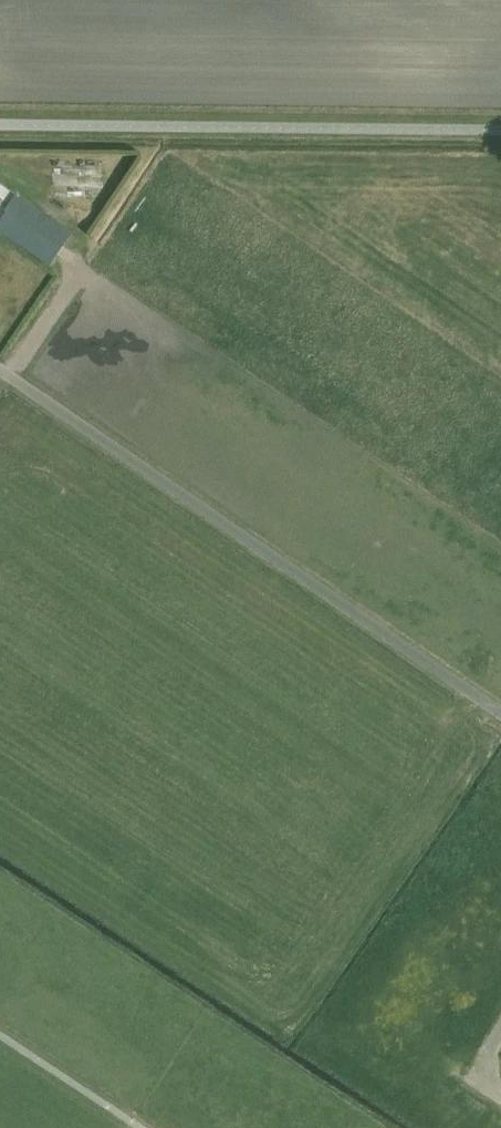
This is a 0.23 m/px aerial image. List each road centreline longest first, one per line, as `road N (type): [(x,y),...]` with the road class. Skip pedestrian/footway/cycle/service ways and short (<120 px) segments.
road 1 (unclassified): [(500,718),(0,371)]

